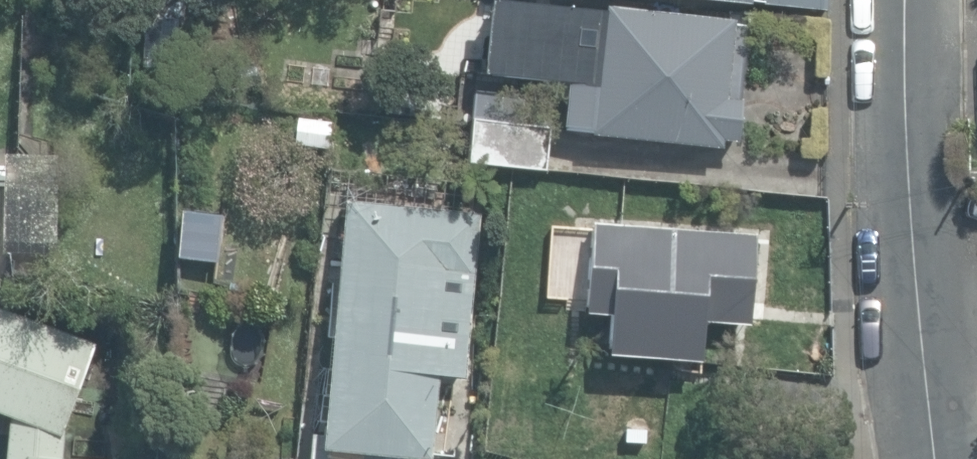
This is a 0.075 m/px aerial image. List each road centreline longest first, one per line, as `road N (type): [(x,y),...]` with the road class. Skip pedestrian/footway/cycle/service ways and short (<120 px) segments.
road 1 (residential): [(912,0),(913,182),(935,458)]

